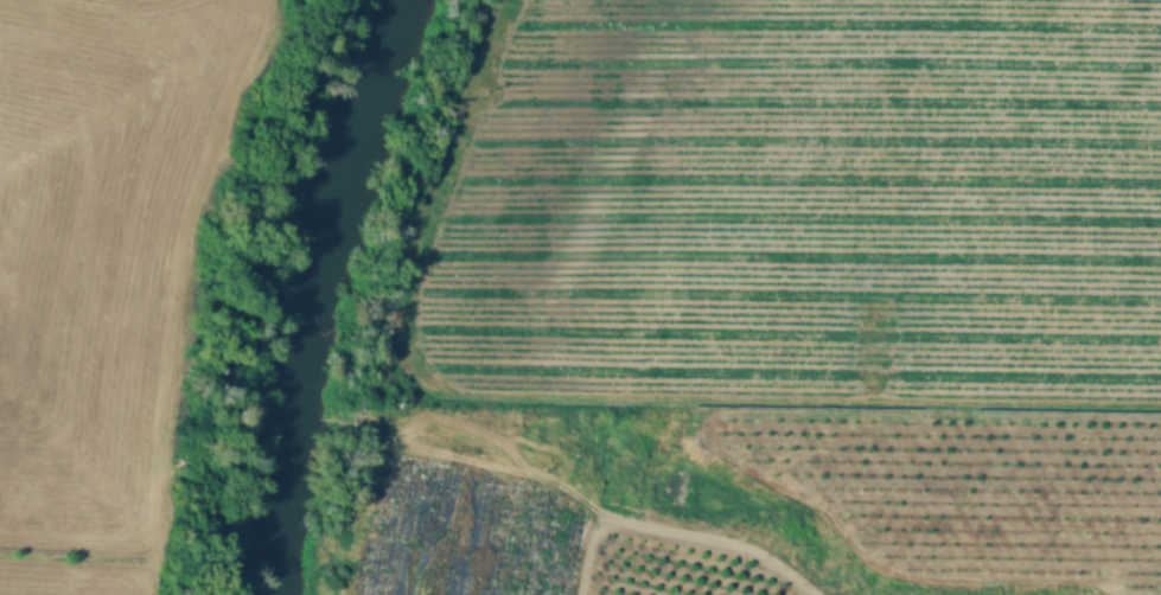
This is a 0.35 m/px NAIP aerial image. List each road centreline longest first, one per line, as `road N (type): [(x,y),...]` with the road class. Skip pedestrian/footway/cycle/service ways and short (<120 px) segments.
road 1 (track): [(818,594),(749,546),(598,512),(561,491),(403,449)]
road 2 (track): [(506,0),(404,276),(395,351),(429,379)]

